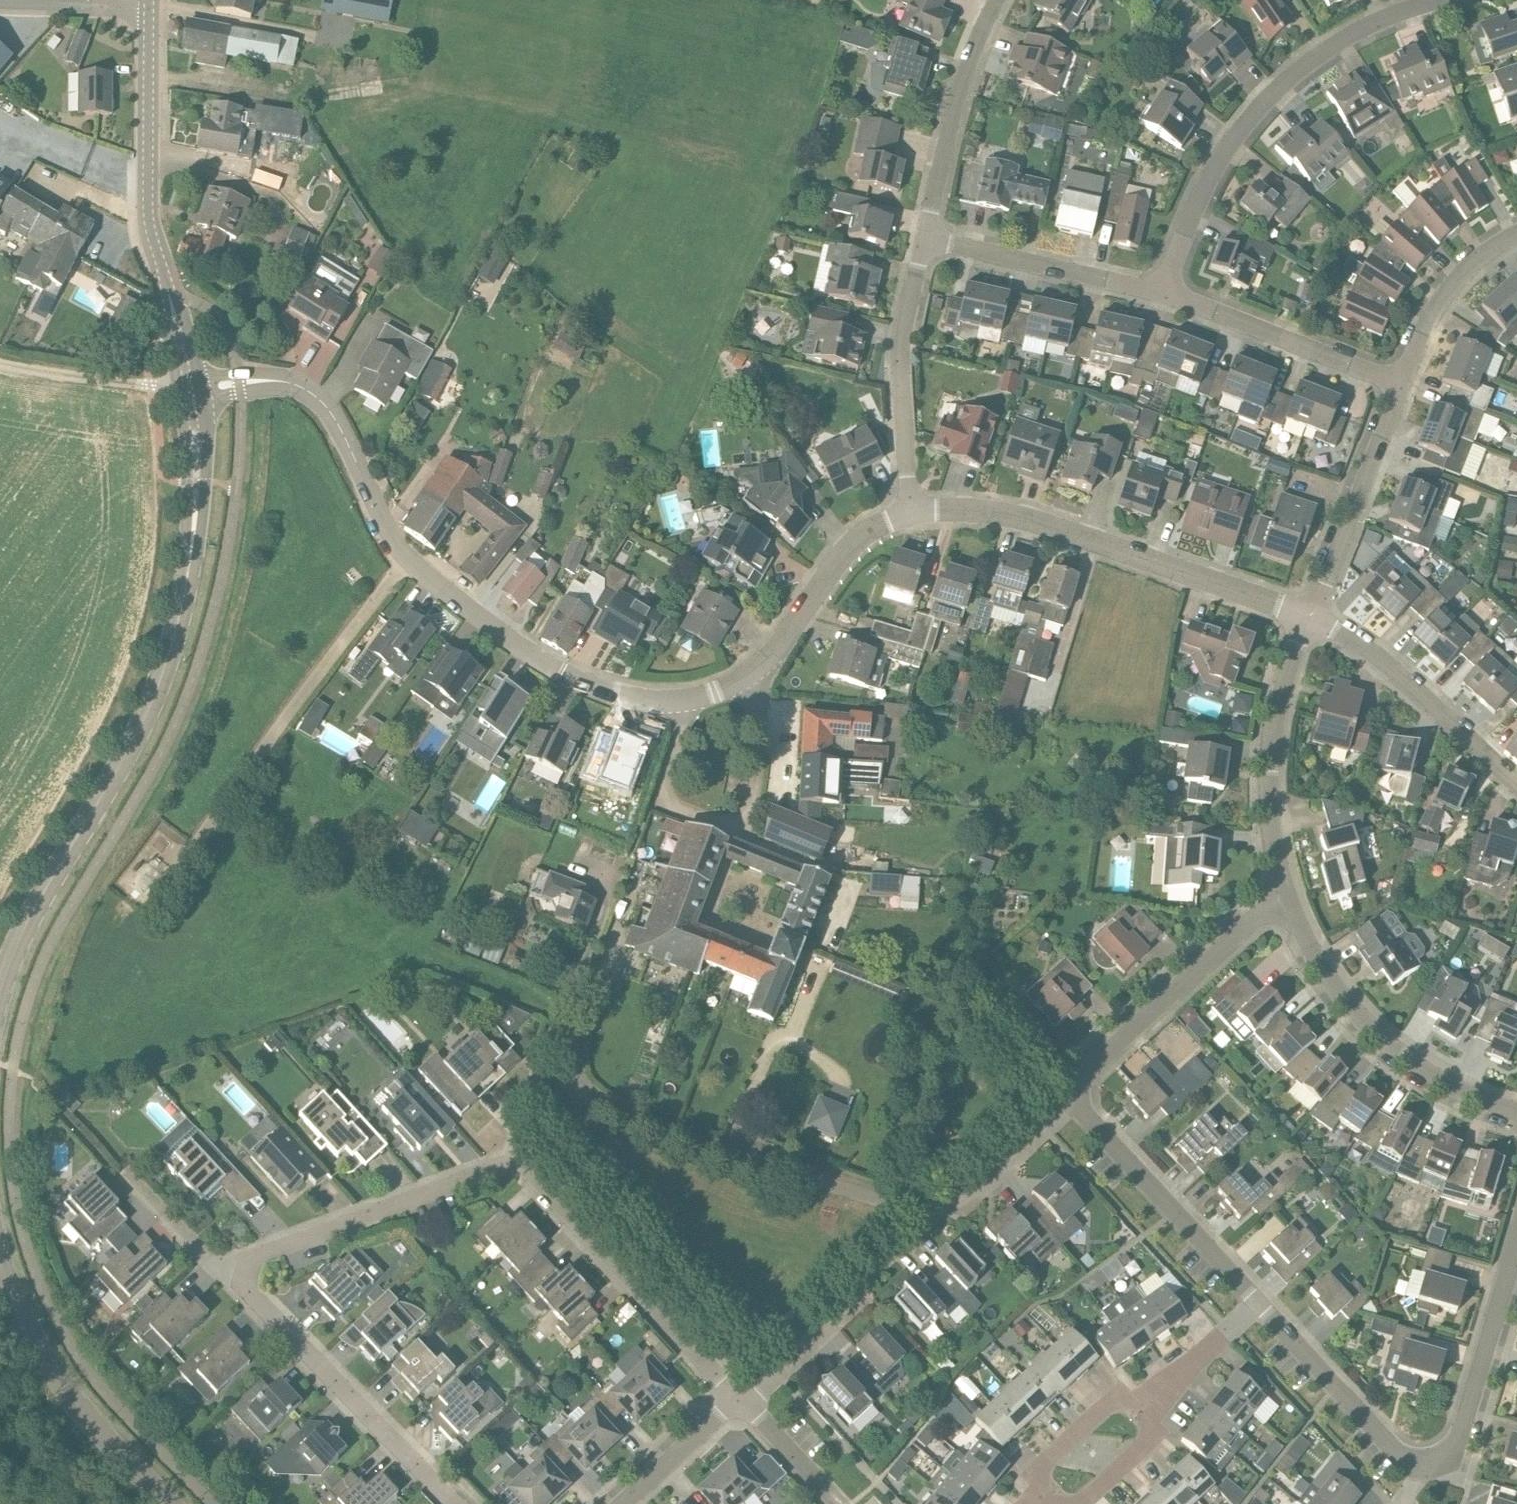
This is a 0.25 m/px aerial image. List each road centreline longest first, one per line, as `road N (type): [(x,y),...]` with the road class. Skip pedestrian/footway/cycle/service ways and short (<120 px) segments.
road 1 (residential): [(739,1393),(508,1166),(257,1254),(246,1272)]
road 2 (residential): [(202,385),(269,378),(314,393),(405,553),(487,625),(563,671)]
road 3 (tertiary): [(0,985),(29,916),(100,802),(156,689),(190,561)]
road 4 (residential): [(745,1400),(858,1295),(863,1273),(932,1214),(955,1211),(1073,1096)]
road 5 (residential): [(1309,614),(1041,520),(910,512)]
road 6 (residential): [(1163,290),(1214,165),(1253,112),(1301,65),(1373,21),(1431,0)]
road 7 (residential): [(680,700),(669,804),(739,820),(756,781),(762,717),(746,679)]
road 8 (residential): [(1516,1109),(1409,1058),(1331,978),(1289,897)]
road 9 (residential): [(458,1503),(249,1291),(246,1272)]
road 10 (tertiary): [(166,1503),(45,1366),(0,1258)]
road 11 (residential): [(1073,1096),(1258,912),(1289,897)]
road 12 (tertiary): [(168,292),(149,223),(151,4)]
road 13 (residential): [(1289,897),(1272,773),(1286,679),(1309,614)]
road 14 (residential): [(926,235),(901,344),(910,512)]
road 15 (residential): [(1259,1299),(1073,1096)]
road 16 (residential): [(1516,780),(1376,651),(1309,614)]
road 17 (residential): [(1516,1239),(1461,1437),(1449,1454),(1417,1463)]
road 18 (residential): [(1400,380),(1163,290)]
road 19 (residential): [(1309,614),(1400,380)]
road 20 (residential): [(926,235),(969,62),(995,0)]
road 21 (residential): [(1163,290),(926,235)]
road 22 (residential): [(910,512),(879,522),(853,543),(746,679)]
road 23 (residential): [(1417,1463),(1393,1448),(1259,1299)]
road 24 (residential): [(1400,380),(1447,289),(1484,251),(1516,233)]
road 25 (unclassified): [(180,388),(0,364)]
road 26 (tertiary): [(190,561),(205,483),(202,385)]
road 27 (tertiary): [(180,388),(190,561)]
road 28 (residential): [(620,1503),(739,1393)]
road 29 (unclassified): [(246,1272),(211,1259),(124,1170)]
road 30 (residential): [(1040,1495),(1044,1464),(1114,1398),(1144,1404)]
road 31 (residential): [(1144,1404),(1259,1299)]
road 32 (residential): [(151,4),(0,1)]
road 33 (residential): [(842,1503),(745,1400)]
road 34 (residential): [(1077,1503),(1150,1435),(1144,1404)]
road 35 (residential): [(680,700),(609,690),(563,671)]

